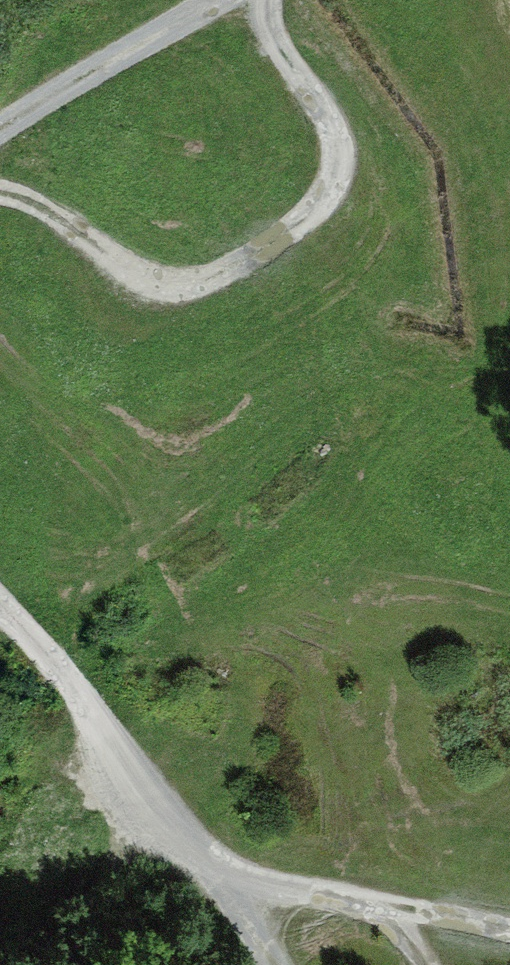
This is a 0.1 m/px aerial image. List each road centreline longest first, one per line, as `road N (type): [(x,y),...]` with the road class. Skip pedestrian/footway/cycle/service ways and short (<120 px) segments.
road 1 (track): [(0,195),(56,215),(122,269),(163,283),(204,281),(270,242),(337,173),(330,131),(290,65),(269,0)]
road 2 (track): [(284,964),(232,884),(0,609)]
road 3 (track): [(232,884),(509,934)]
road 4 (track): [(0,130),(95,62),(204,0)]

